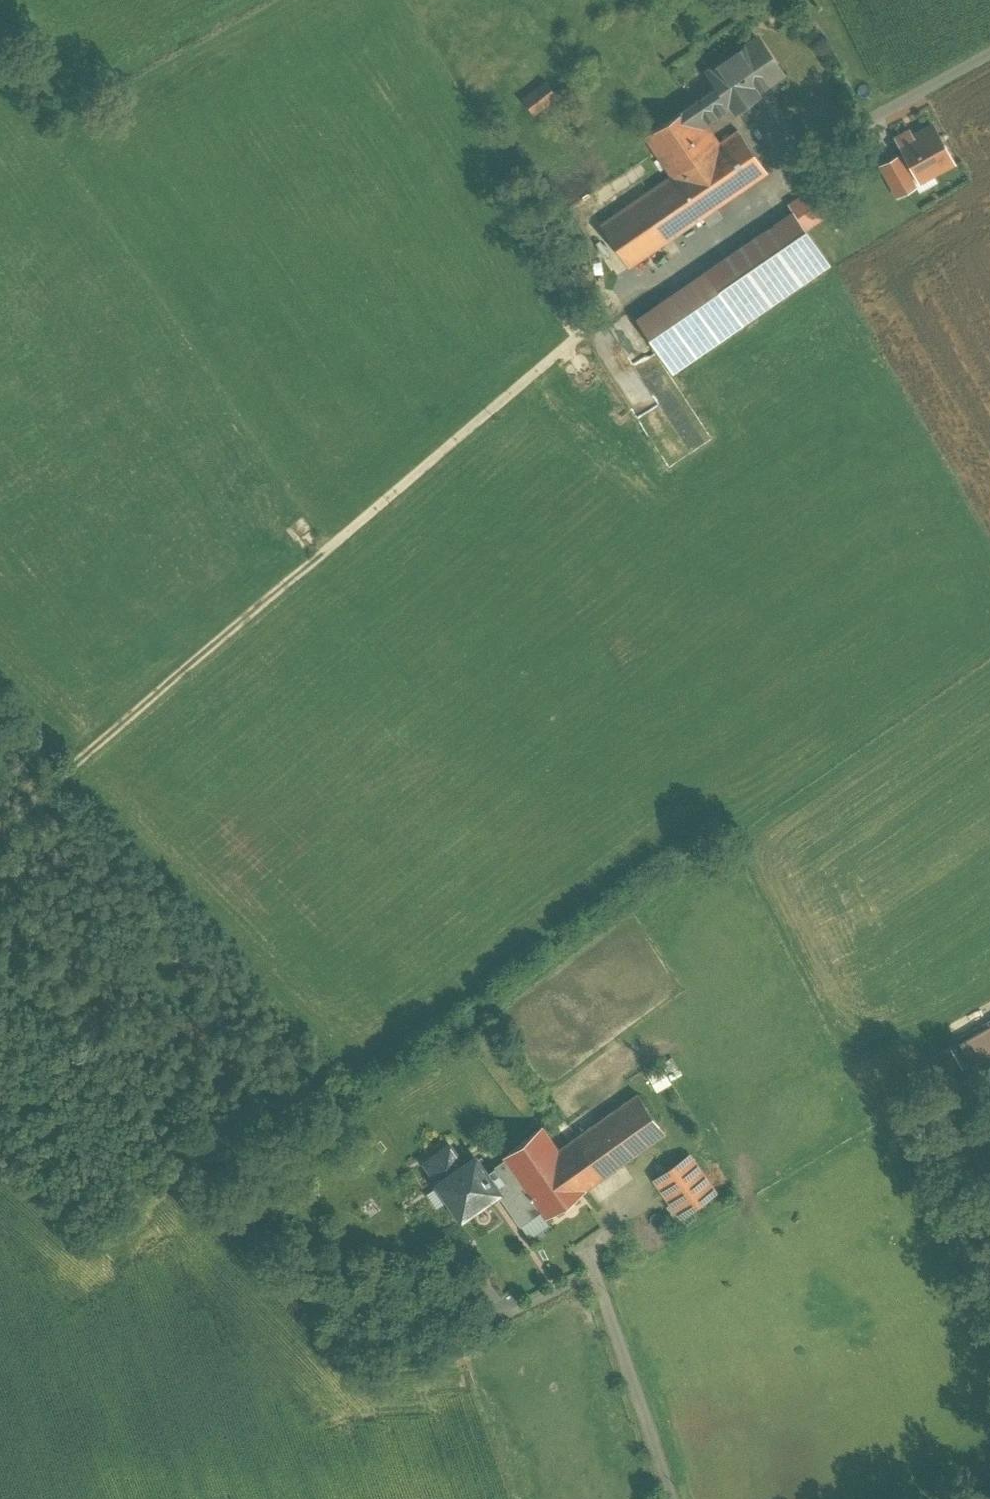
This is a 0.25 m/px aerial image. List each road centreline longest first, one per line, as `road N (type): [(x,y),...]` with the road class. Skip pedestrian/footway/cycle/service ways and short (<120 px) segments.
road 1 (track): [(578,335),(0,830)]

